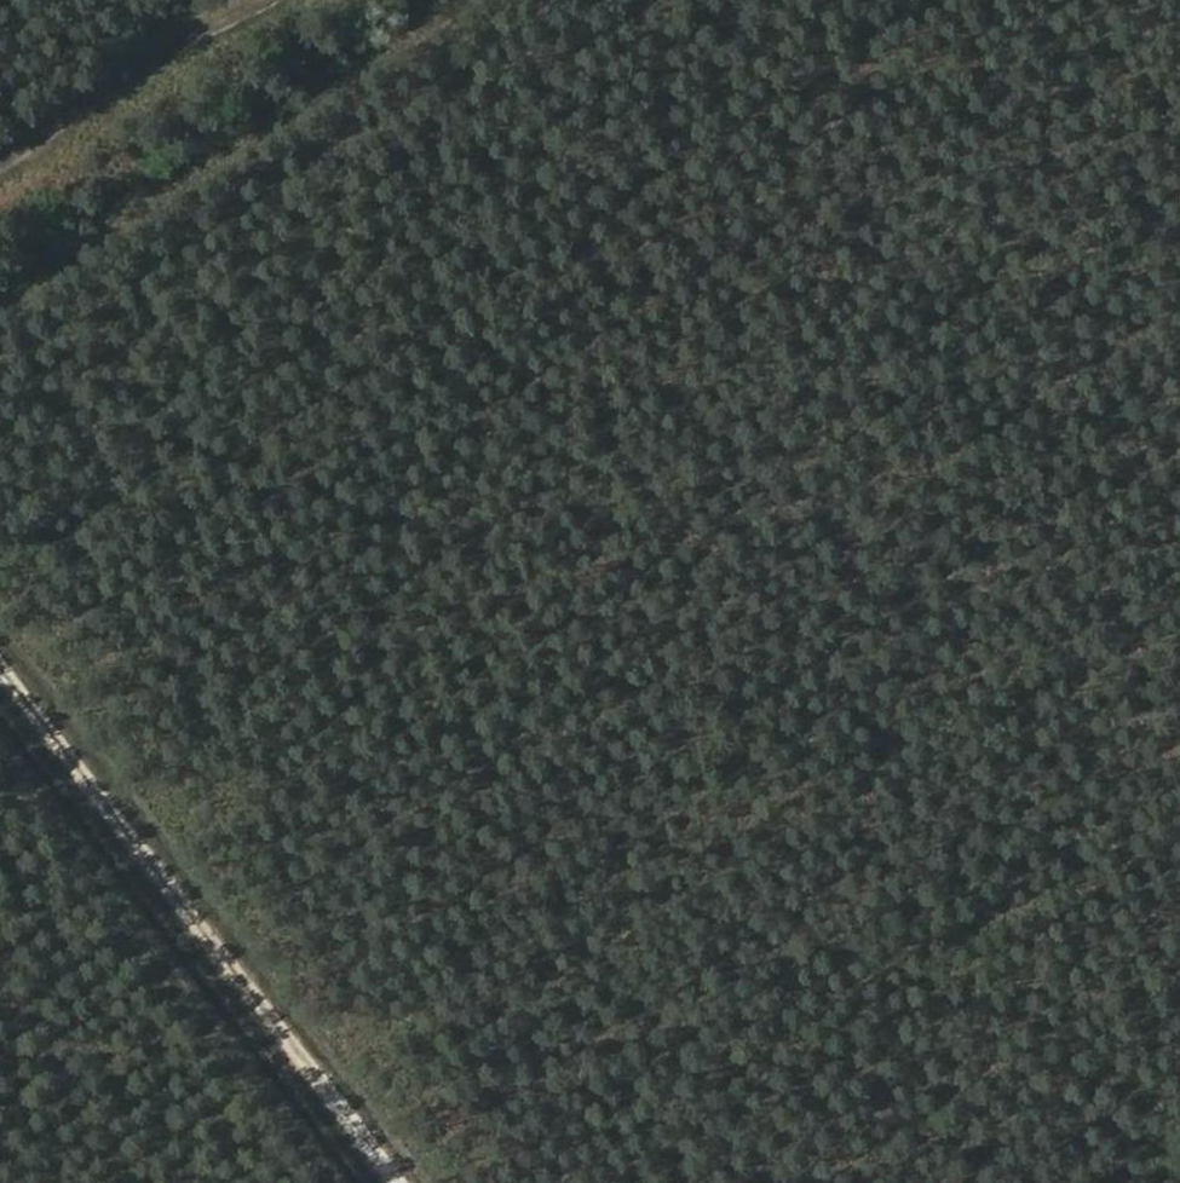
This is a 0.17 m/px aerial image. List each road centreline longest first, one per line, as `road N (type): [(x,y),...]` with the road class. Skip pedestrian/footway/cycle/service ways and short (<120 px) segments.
road 1 (track): [(0,664),(402,1182)]
road 2 (track): [(257,0),(0,177)]

